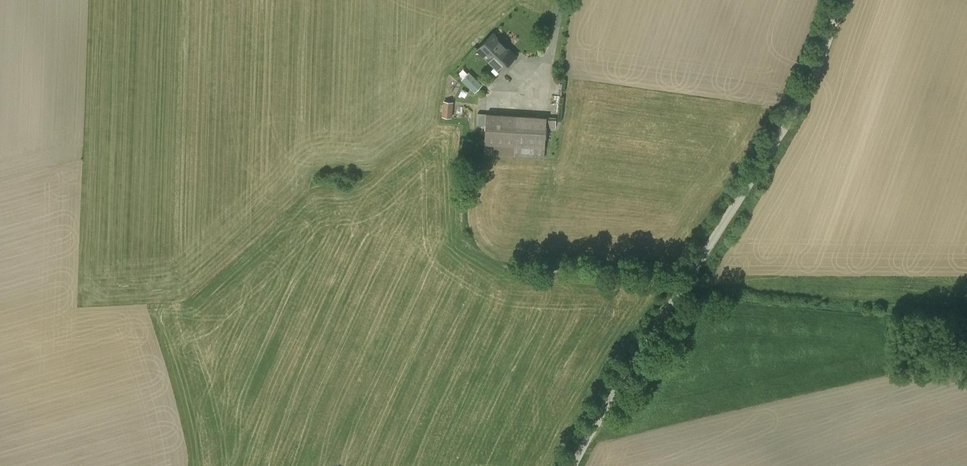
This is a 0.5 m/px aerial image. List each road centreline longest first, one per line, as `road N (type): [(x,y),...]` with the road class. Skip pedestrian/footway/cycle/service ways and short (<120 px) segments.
road 1 (unclassified): [(577,465),(818,69),(842,0)]

